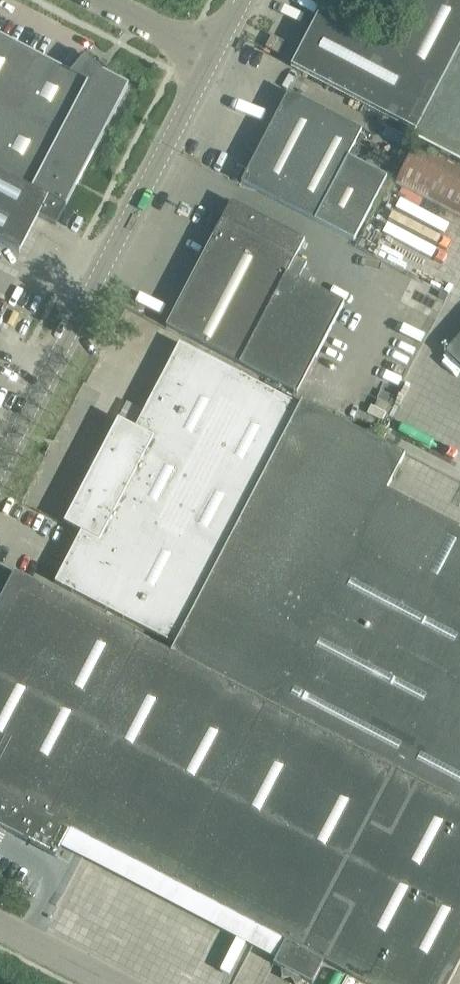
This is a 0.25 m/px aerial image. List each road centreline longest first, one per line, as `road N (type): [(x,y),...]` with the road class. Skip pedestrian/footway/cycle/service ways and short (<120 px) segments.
road 1 (unclassified): [(0,474),(220,63)]
road 2 (unclassified): [(125,983),(0,920)]
road 3 (unclassified): [(220,63),(99,0)]

